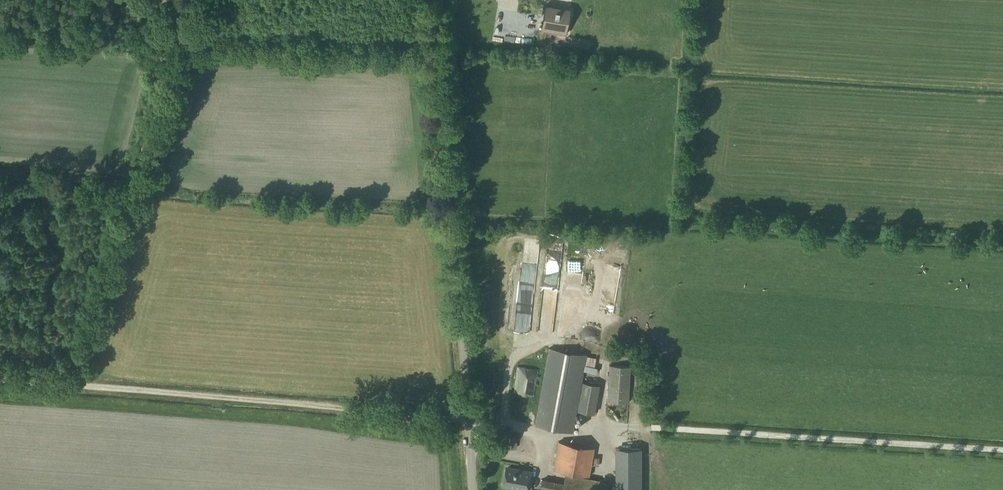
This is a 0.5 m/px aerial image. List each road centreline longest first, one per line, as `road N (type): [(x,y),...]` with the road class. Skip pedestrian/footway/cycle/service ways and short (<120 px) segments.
road 1 (track): [(1002,449),(596,424),(582,437),(546,435),(469,419)]
road 2 (unclassified): [(472,489),(437,0)]
road 3 (track): [(0,380),(469,419)]
road 4 (track): [(76,386),(181,25)]
road 5 (track): [(436,46),(181,25),(160,0)]

